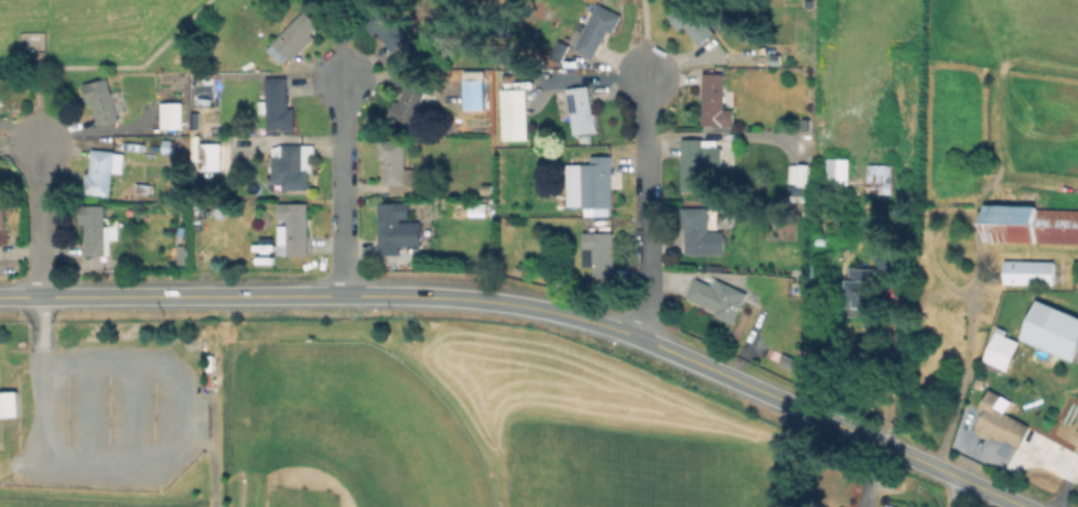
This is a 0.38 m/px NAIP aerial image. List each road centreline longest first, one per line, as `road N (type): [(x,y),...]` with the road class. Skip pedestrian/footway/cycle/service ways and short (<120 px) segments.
road 1 (secondary): [(0,295),(427,294),(556,310),(646,338),(1029,506)]
road 2 (residential): [(646,338),(644,86)]
road 3 (residential): [(342,293),(341,88)]
road 4 (residential): [(39,294),(34,142)]

